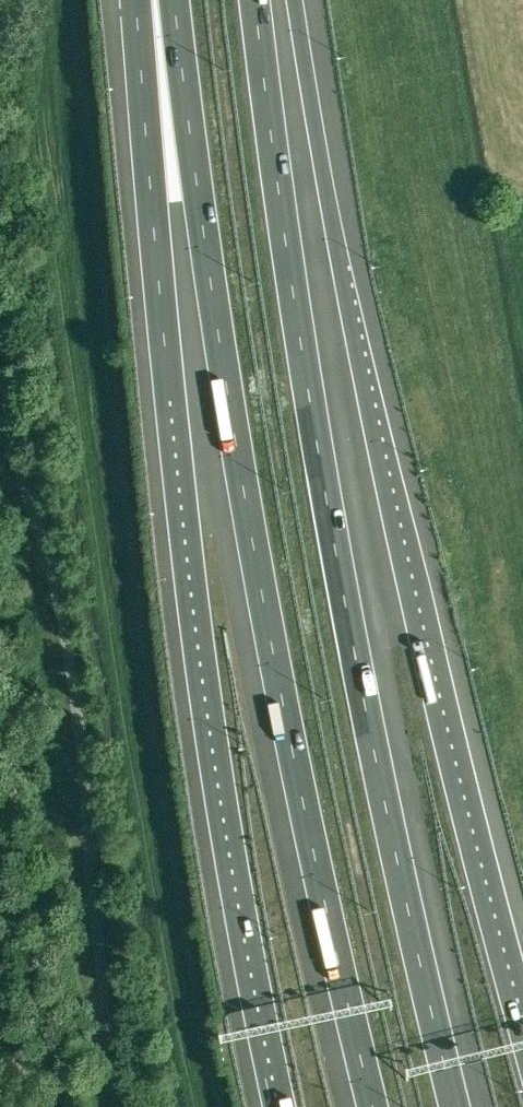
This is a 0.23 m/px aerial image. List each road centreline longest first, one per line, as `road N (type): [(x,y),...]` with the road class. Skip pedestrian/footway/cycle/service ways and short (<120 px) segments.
road 1 (motorway): [(456,1106),(360,684),(252,0)]
road 2 (motorway): [(179,0),(220,379),(372,1106)]
road 3 (motorway): [(145,0),(144,109),(190,561),(229,840),(282,1106)]
road 4 (motorway): [(522,1047),(450,771),(347,310),(293,0)]

